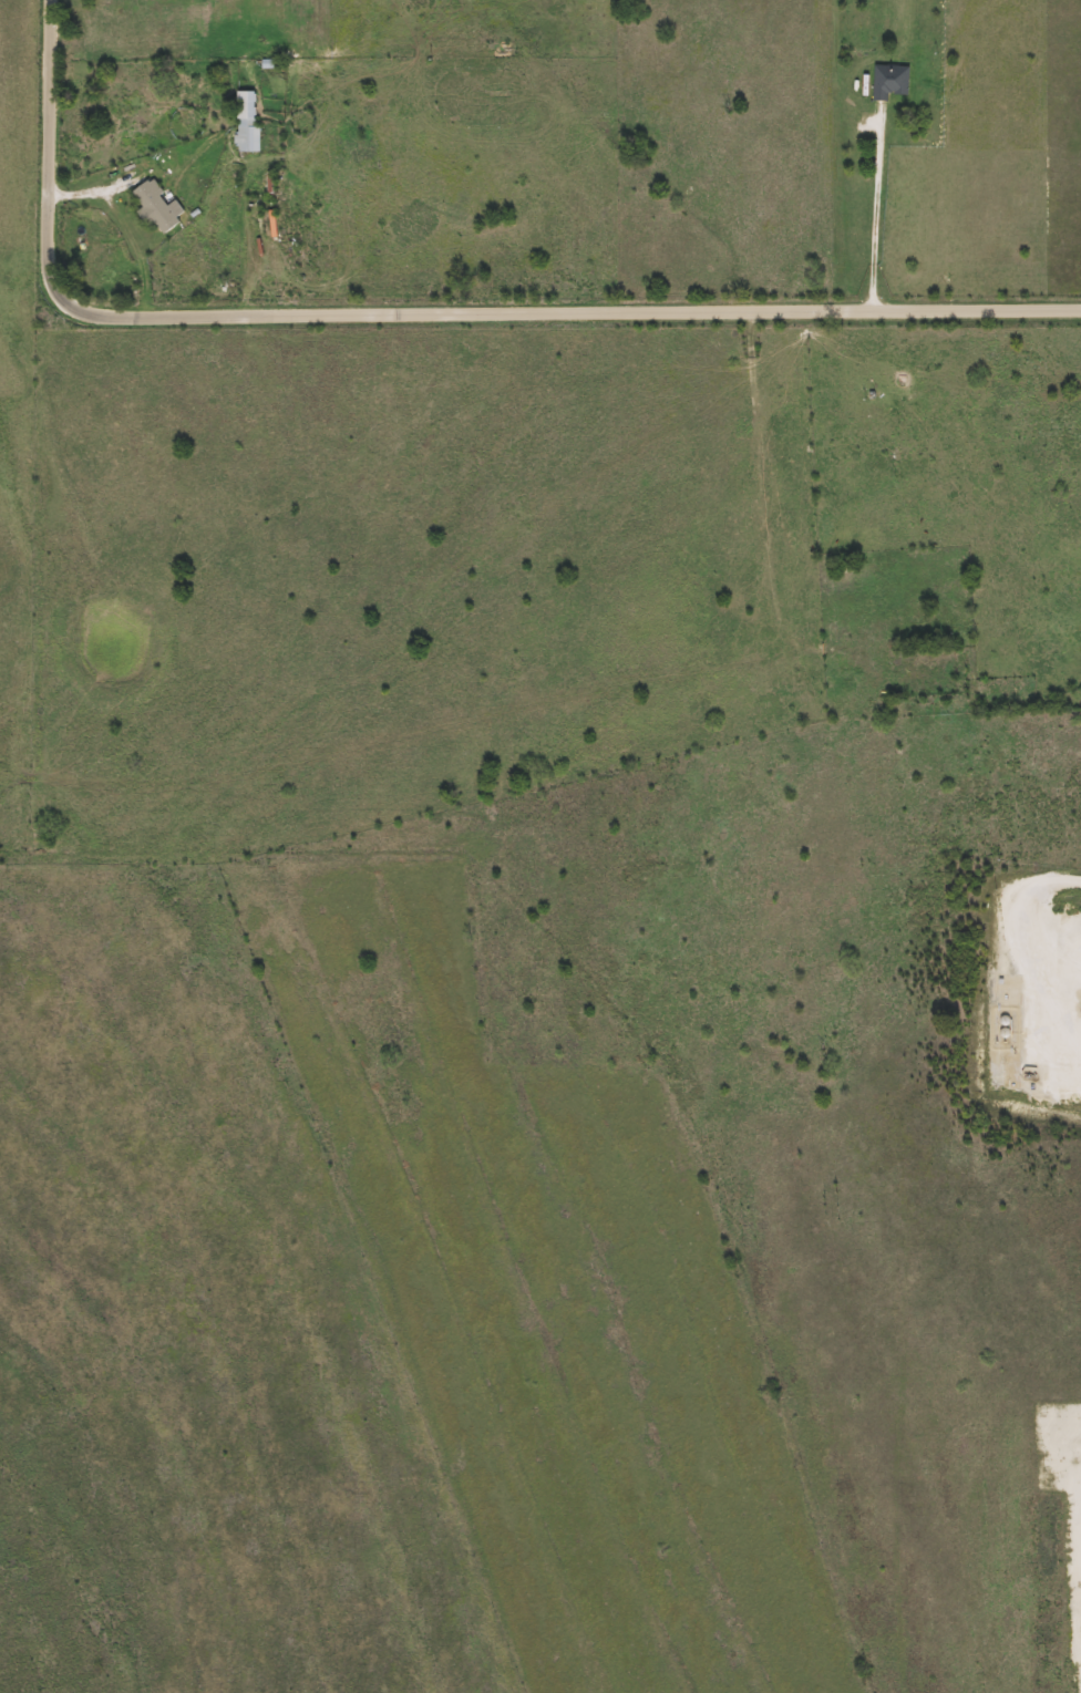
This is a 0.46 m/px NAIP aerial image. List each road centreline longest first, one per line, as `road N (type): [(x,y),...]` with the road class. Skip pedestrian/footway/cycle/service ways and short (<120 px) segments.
road 1 (residential): [(1080,314),(159,320),(82,313),(63,299),(52,261),(57,0)]

